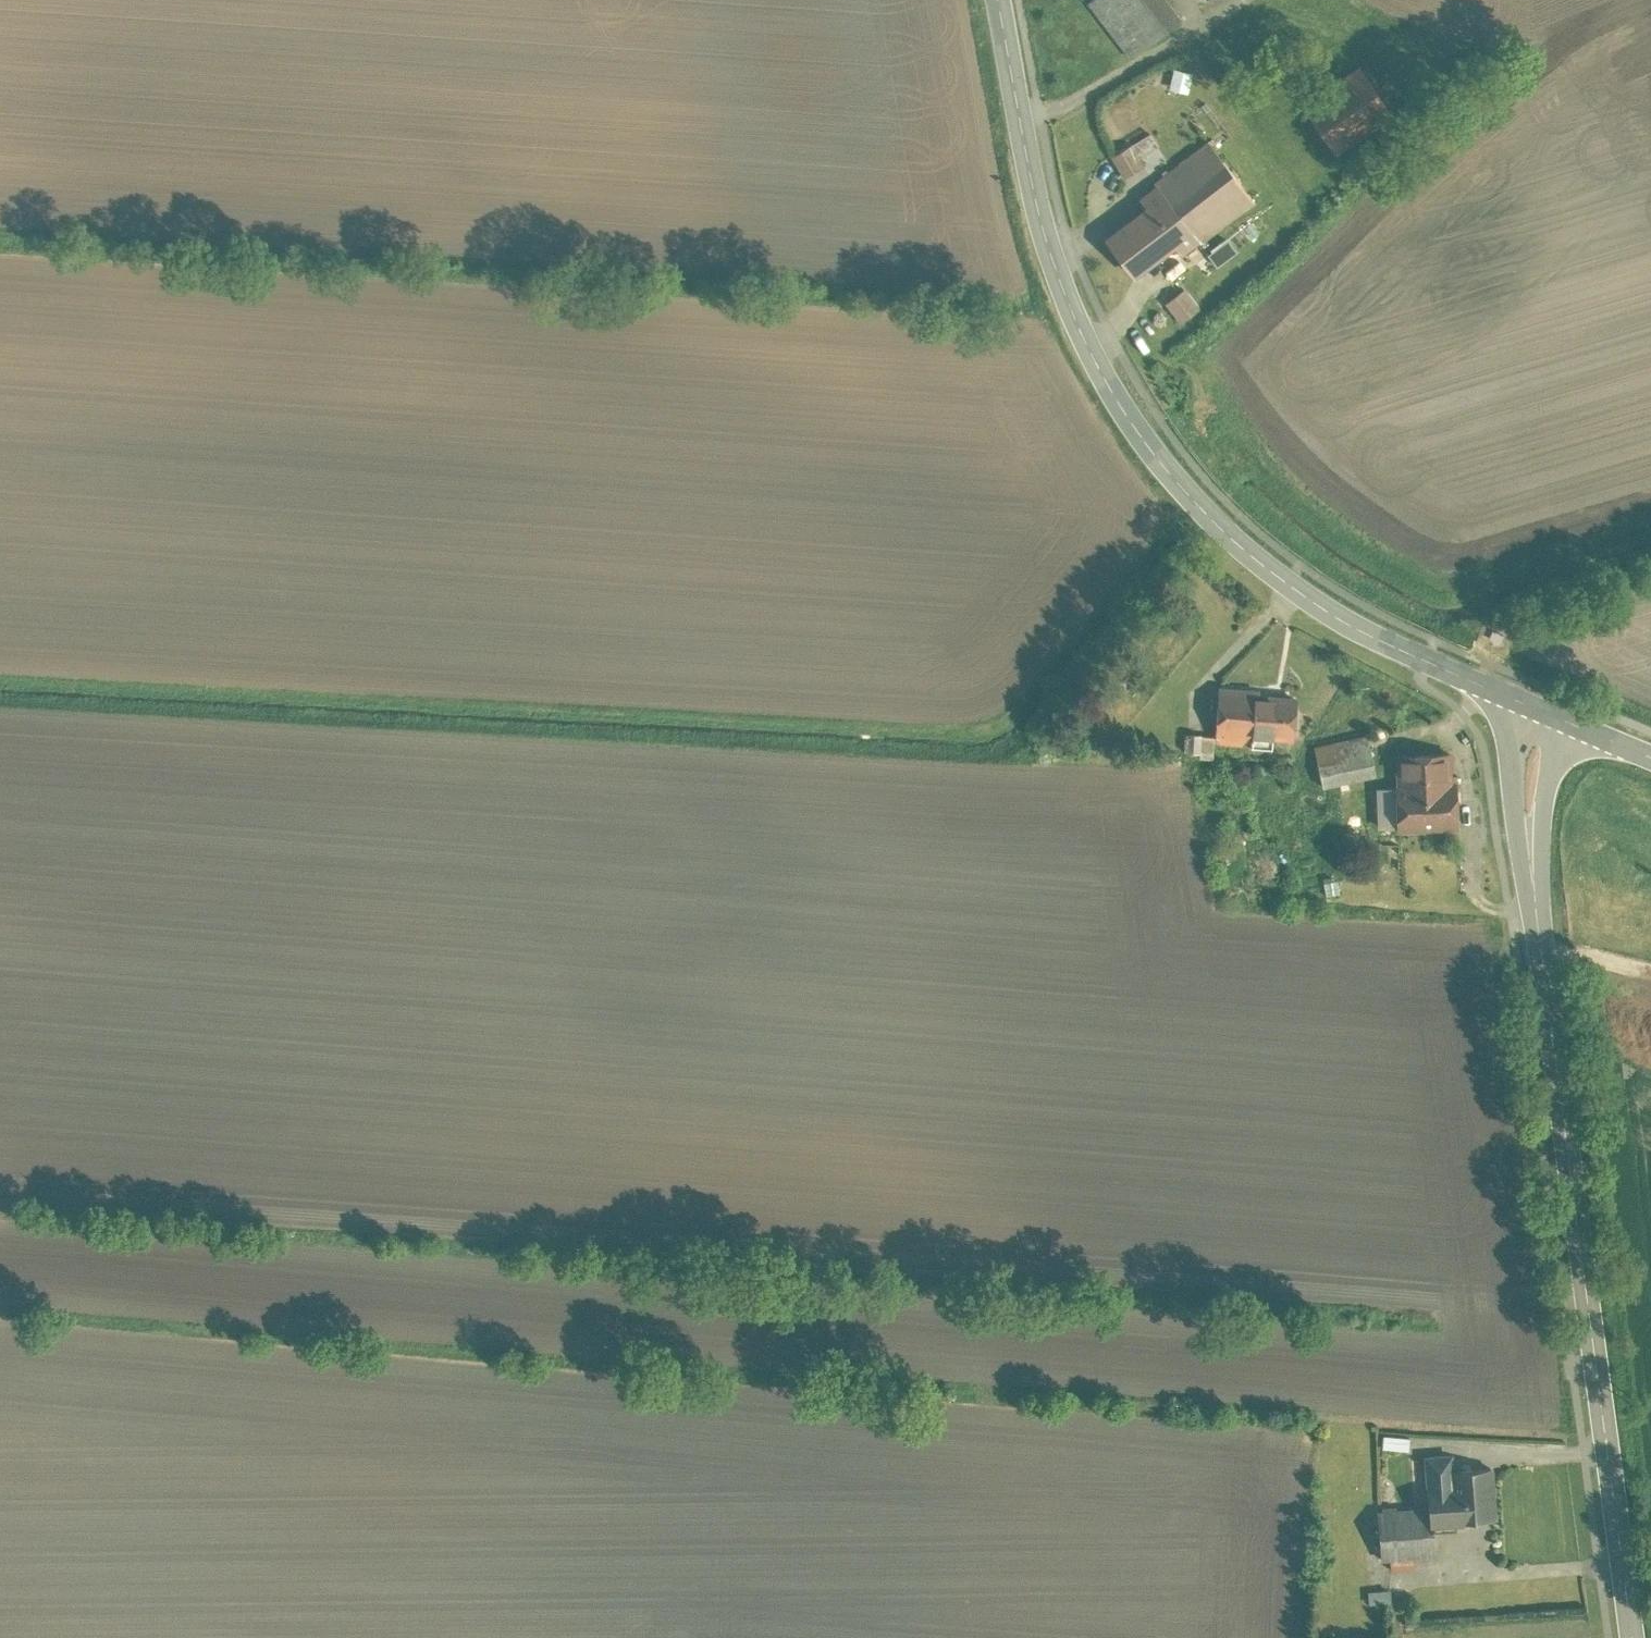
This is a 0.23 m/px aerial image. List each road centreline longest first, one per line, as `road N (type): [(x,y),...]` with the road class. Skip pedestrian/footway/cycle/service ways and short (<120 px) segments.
road 1 (secondary): [(1547,713),(1331,613),(1261,563),(1163,464),(1113,393),(1056,268),(998,0)]
road 2 (secondary): [(1633,1637),(1531,864),(1530,786),(1547,713)]

